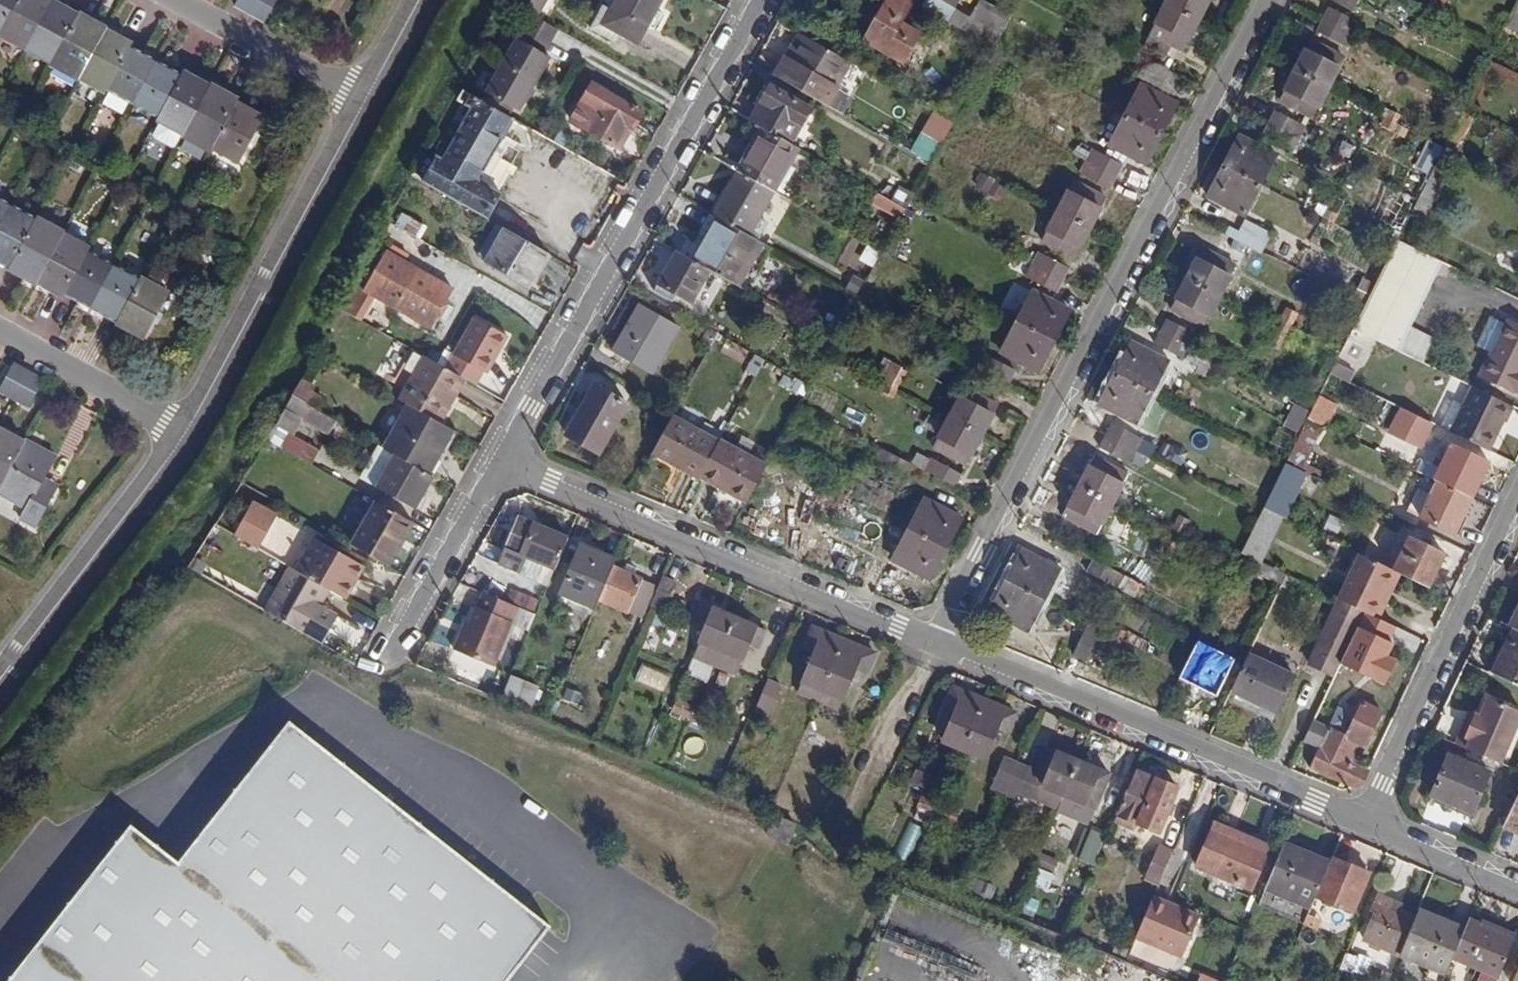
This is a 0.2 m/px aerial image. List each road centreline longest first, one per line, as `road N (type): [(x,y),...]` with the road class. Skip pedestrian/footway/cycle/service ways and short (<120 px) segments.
road 1 (residential): [(1270,0),(932,646)]
road 2 (residential): [(496,460),(757,0)]
road 3 (residential): [(496,460),(932,646)]
road 4 (residential): [(932,646),(1367,825)]
road 5 (residential): [(192,432),(368,103)]
road 6 (residential): [(1367,825),(1517,518)]
road 7 (residential): [(0,685),(192,432)]
road 8 (residential): [(192,432),(0,326)]
road 9 (residential): [(368,103),(175,0)]
road 10 (residential): [(390,646),(496,460)]
road 11 (residential): [(1367,825),(1517,887)]

